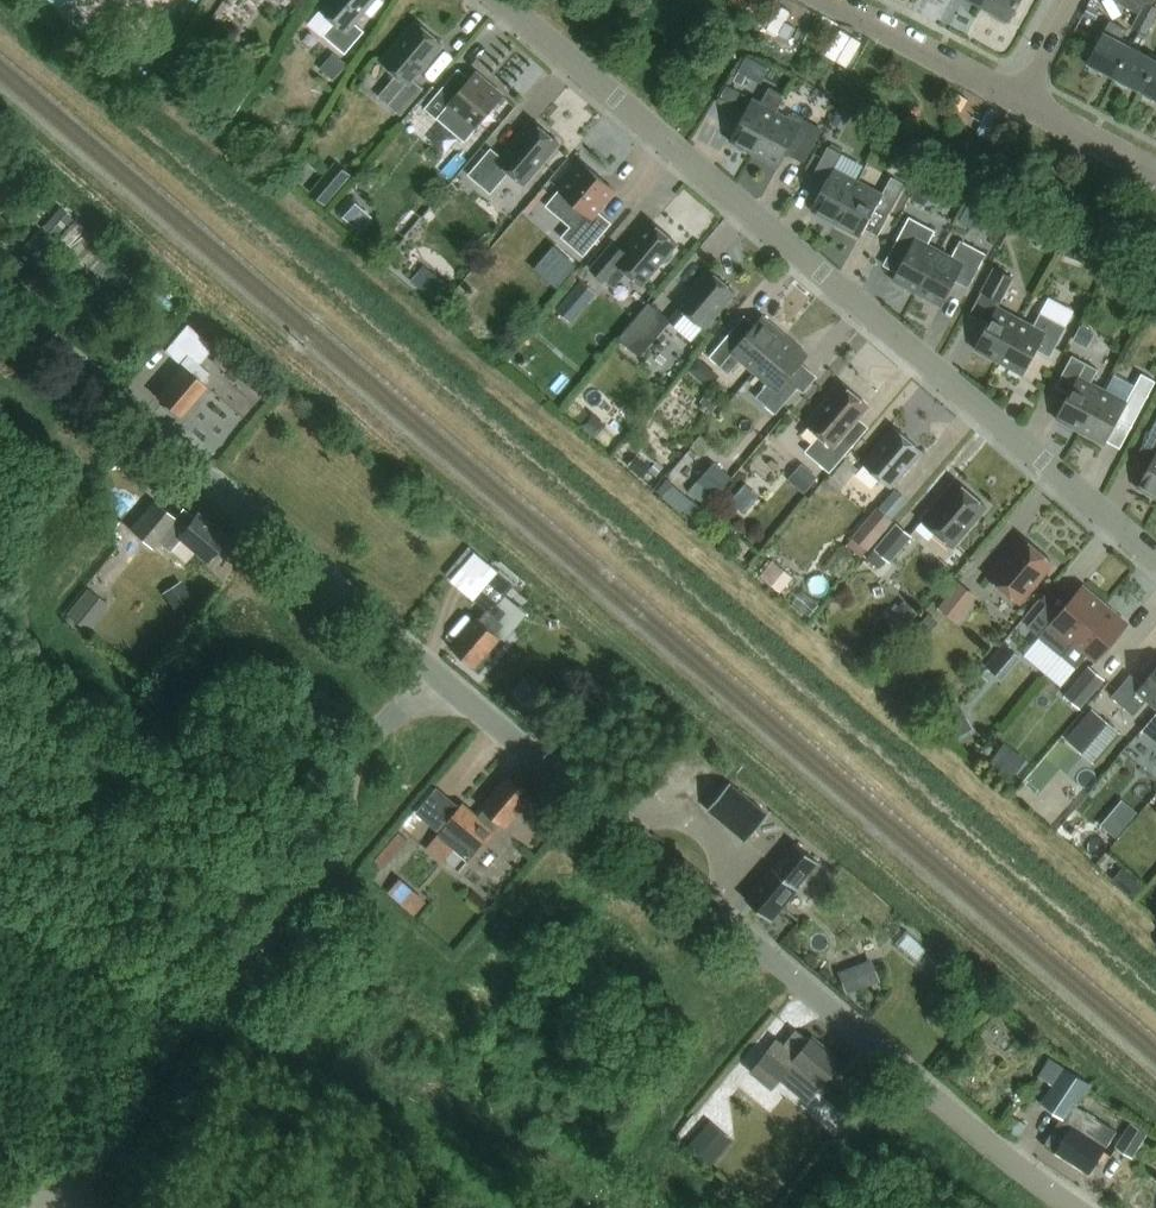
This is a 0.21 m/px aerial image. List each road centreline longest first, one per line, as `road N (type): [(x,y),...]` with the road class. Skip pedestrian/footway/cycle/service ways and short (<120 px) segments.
road 1 (unclassified): [(1075,1207),(819,1003),(0,306)]
road 2 (unclassified): [(1155,557),(501,0)]
road 3 (unclassified): [(827,0),(1016,101)]
road 4 (unclassified): [(1016,101),(1155,174)]

